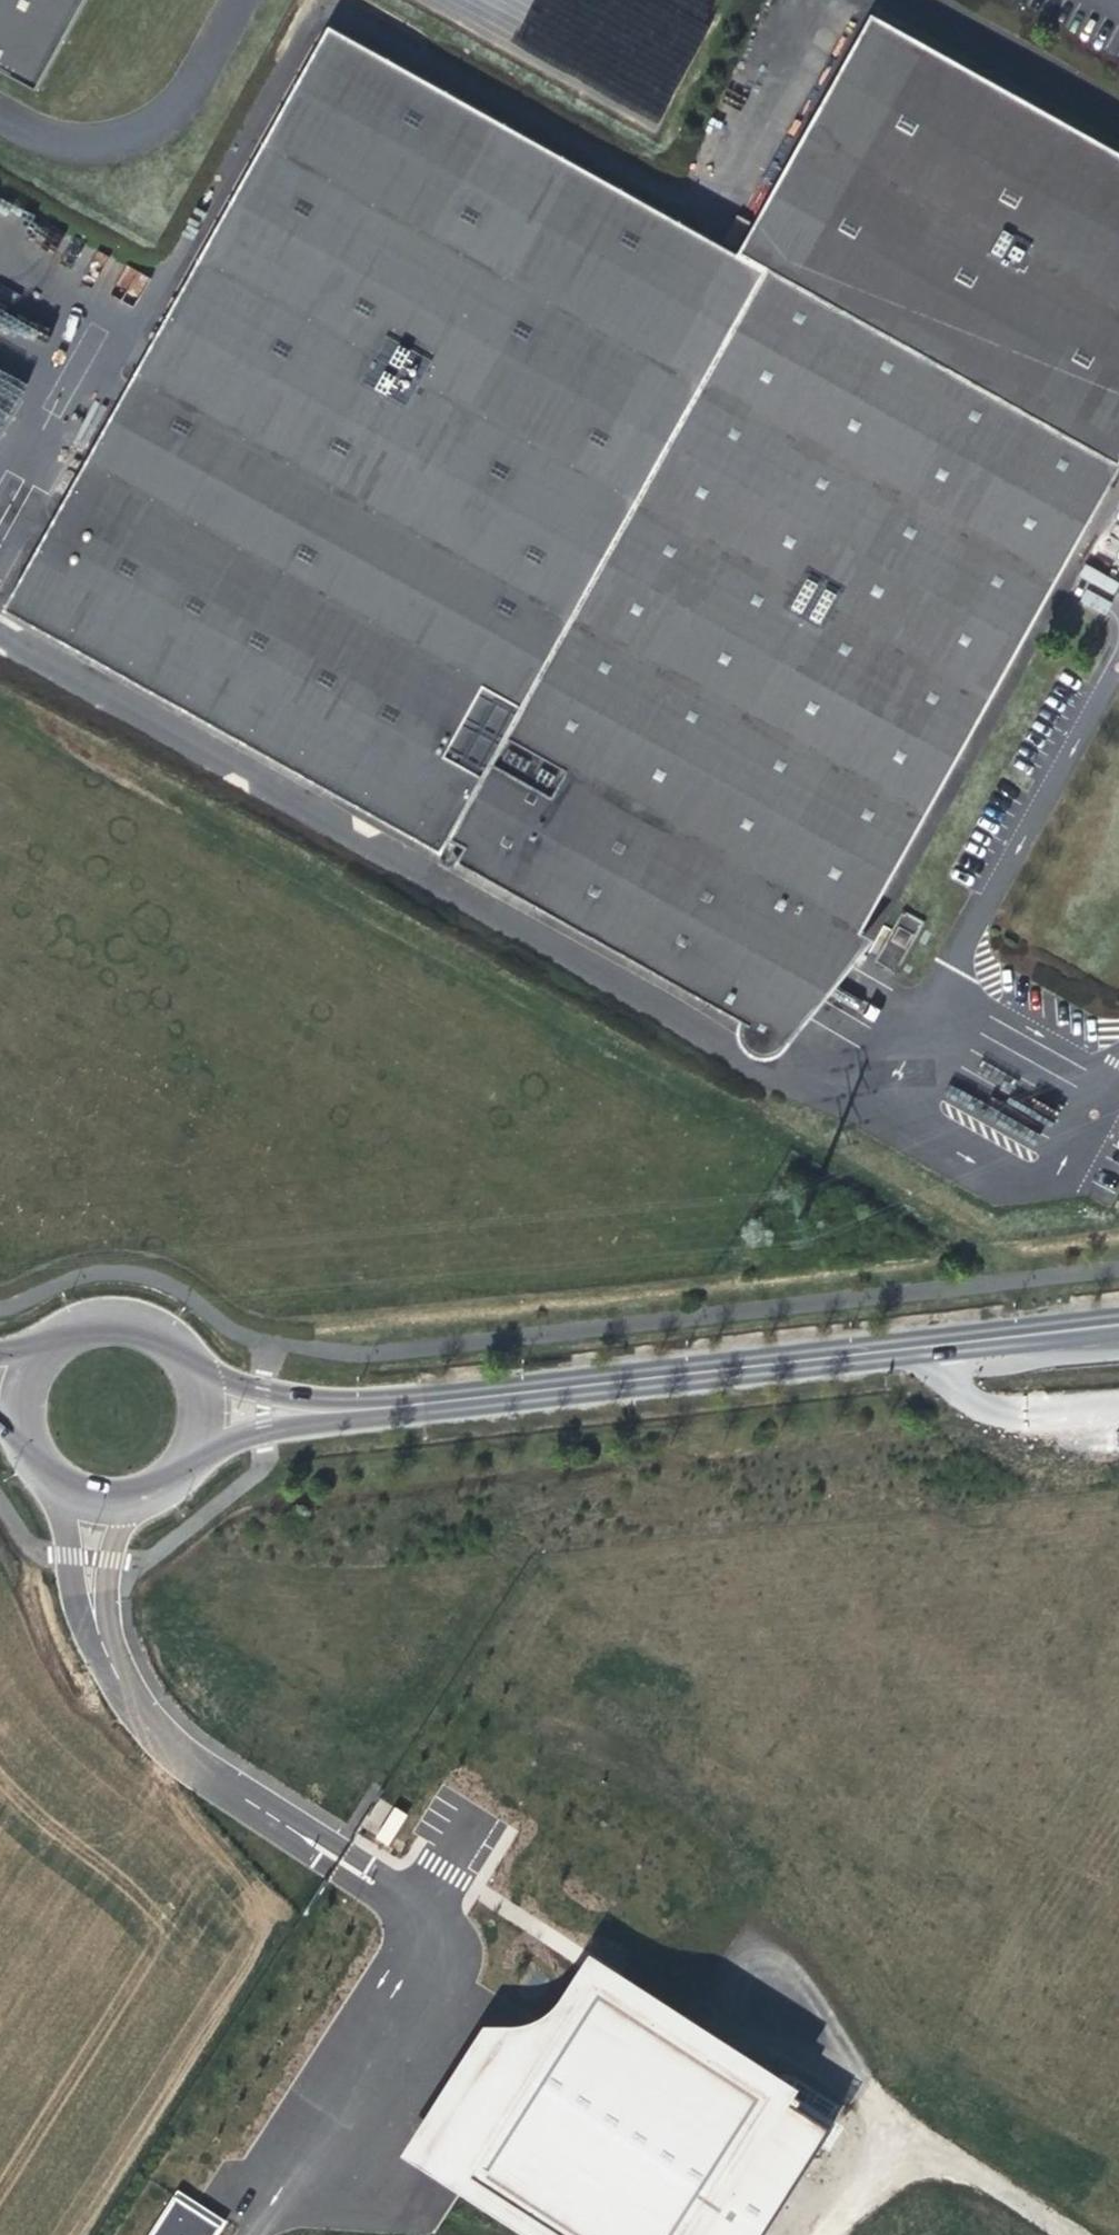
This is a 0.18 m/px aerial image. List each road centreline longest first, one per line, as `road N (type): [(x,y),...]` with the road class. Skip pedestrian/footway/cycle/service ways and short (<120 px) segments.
road 1 (tertiary): [(343,1411),(1110,1323)]
road 2 (unclassified): [(103,1646),(40,1910)]
road 3 (tertiary): [(29,1447),(66,1491),(122,1504),(151,1496),(194,1456)]
road 4 (tertiary): [(343,1411),(265,1394),(192,1366)]
road 5 (tertiary): [(194,1456),(343,1411)]
road 6 (tertiary): [(192,1366),(172,1343),(115,1322),(57,1342)]

